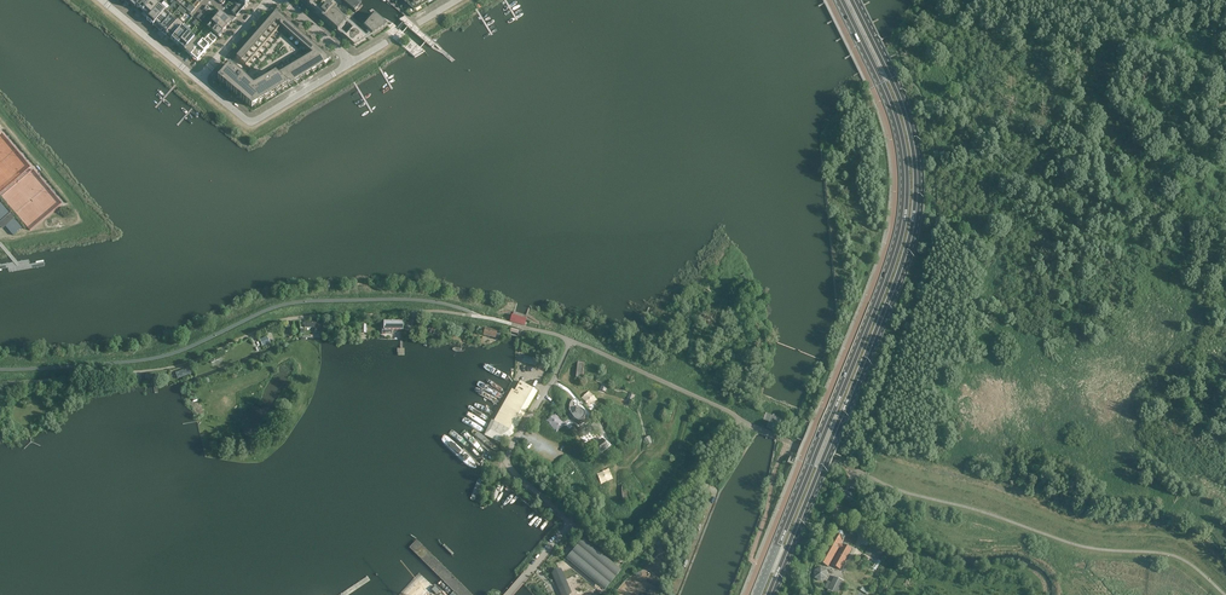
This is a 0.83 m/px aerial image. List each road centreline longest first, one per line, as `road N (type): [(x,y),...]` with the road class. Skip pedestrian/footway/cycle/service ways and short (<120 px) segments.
road 1 (unclassified): [(569,523),(507,462),(570,340),(551,333),(440,312),(302,317),(177,366),(0,382)]
road 2 (secondary): [(839,0),(900,135),(905,211),(895,254),(757,594)]
road 3 (secondary): [(770,594),(888,309),(917,209),(907,114),(853,0)]
road 4 (unclassified): [(569,523),(614,559),(638,557),(744,422)]
road 5 (residential): [(353,62),(251,122),(197,81)]
road 6 (residential): [(197,81),(101,0)]
road 7 (unclassified): [(854,470),(744,422)]

